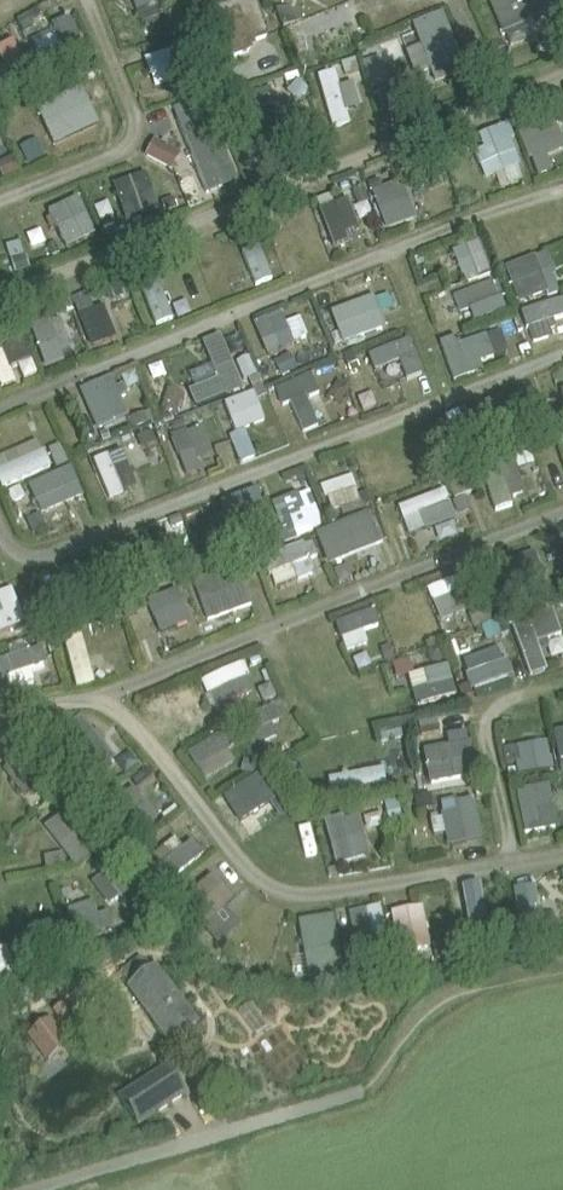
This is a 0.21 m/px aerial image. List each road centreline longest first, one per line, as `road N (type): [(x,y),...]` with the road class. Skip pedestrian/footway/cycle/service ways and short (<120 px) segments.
road 1 (track): [(364,1102),(427,1022),(491,981),(562,966)]

